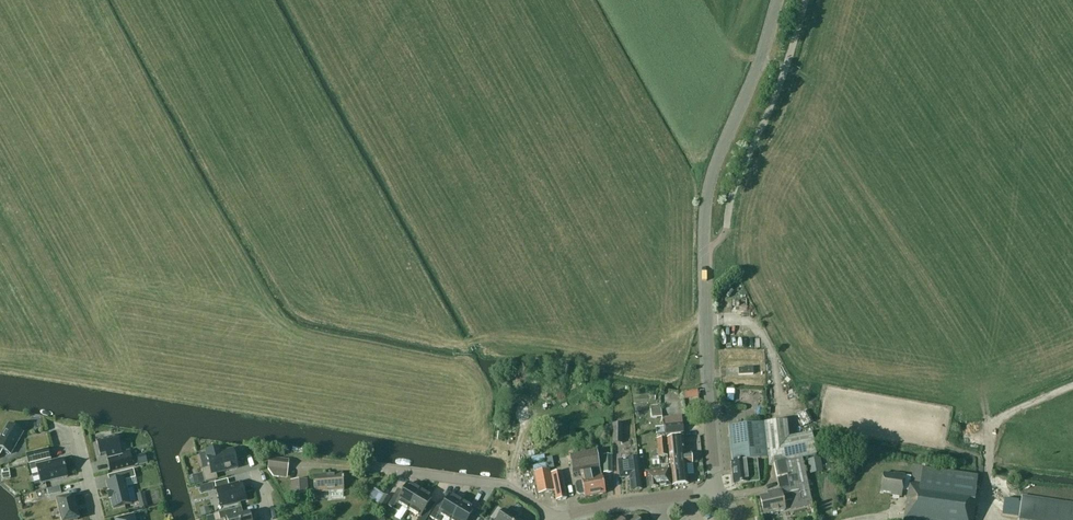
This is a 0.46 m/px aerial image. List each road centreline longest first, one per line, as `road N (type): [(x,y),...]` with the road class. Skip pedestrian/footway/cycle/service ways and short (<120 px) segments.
road 1 (tertiary): [(717,490),(705,196),(776,0)]
road 2 (residential): [(555,519),(502,484),(314,463)]

